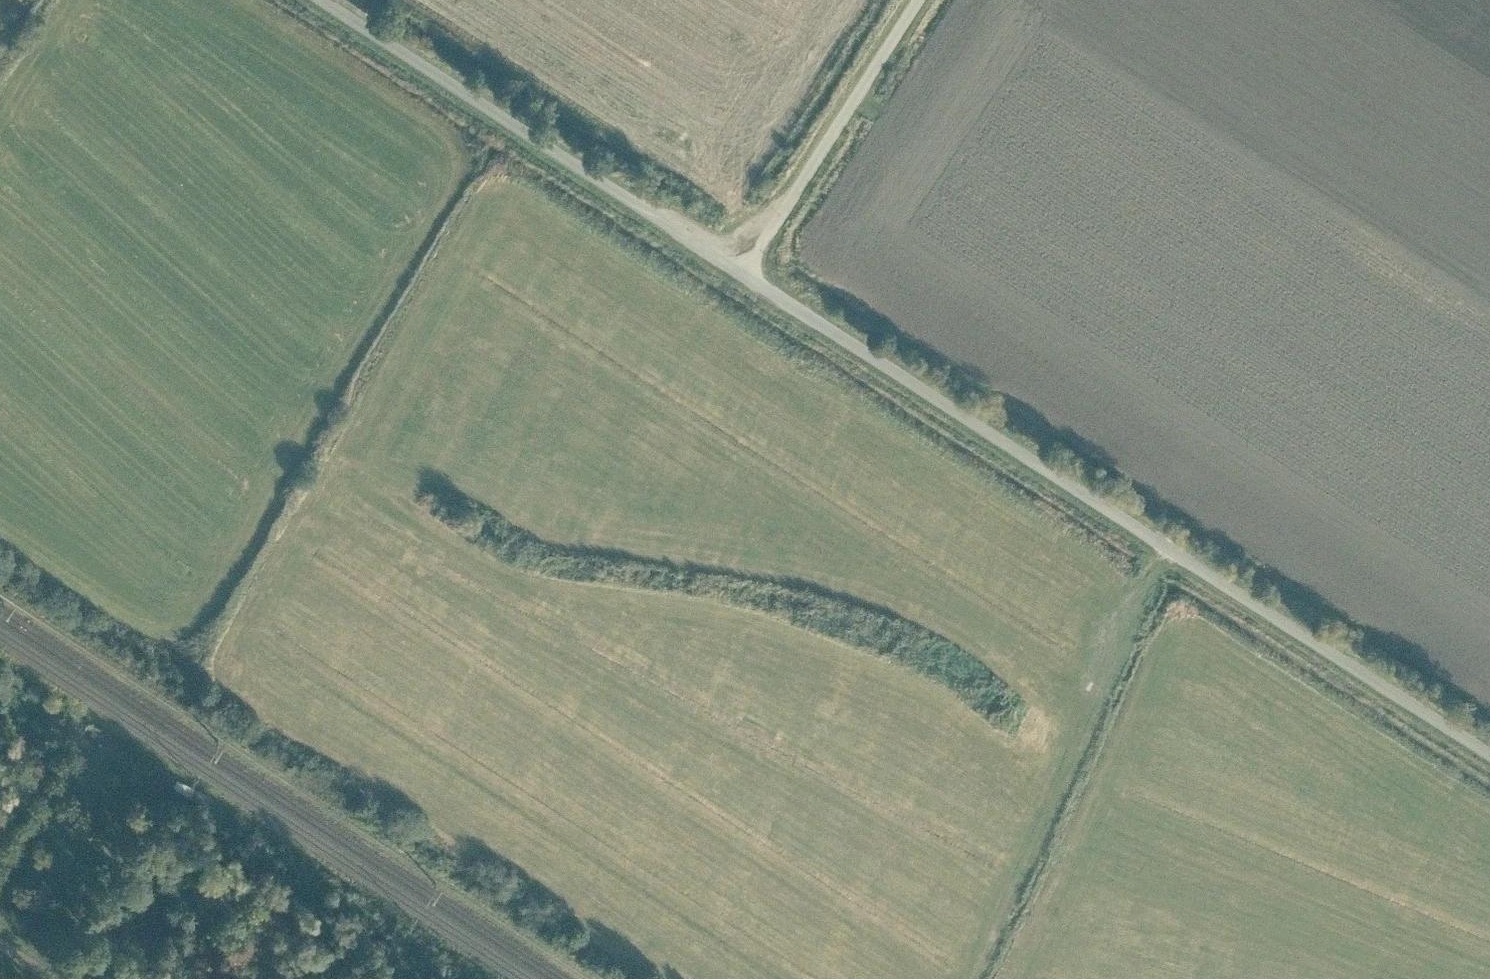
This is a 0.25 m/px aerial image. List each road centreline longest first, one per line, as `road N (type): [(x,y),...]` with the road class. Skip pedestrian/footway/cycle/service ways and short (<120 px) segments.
road 1 (unclassified): [(749,277),(1489,755)]
road 2 (unclassified): [(749,277),(319,0)]
road 3 (unclassified): [(924,0),(749,277)]

